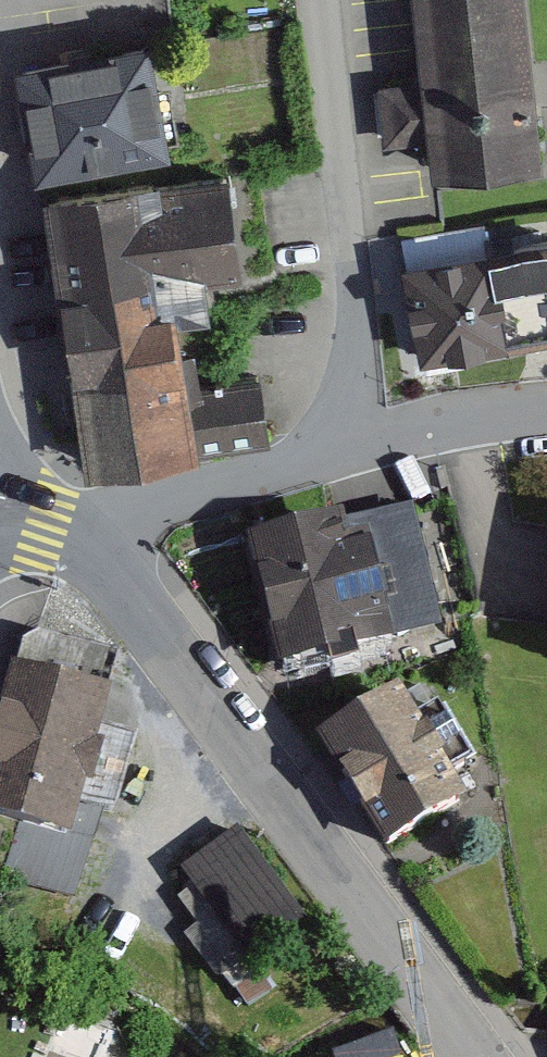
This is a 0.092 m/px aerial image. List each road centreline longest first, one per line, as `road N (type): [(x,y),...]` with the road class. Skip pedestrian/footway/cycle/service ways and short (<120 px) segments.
road 1 (tertiary): [(468,1056),(56,519)]
road 2 (residential): [(366,459),(351,208),(322,0)]
road 3 (residential): [(366,459),(130,518),(56,519)]
road 4 (residential): [(546,428),(366,459)]

